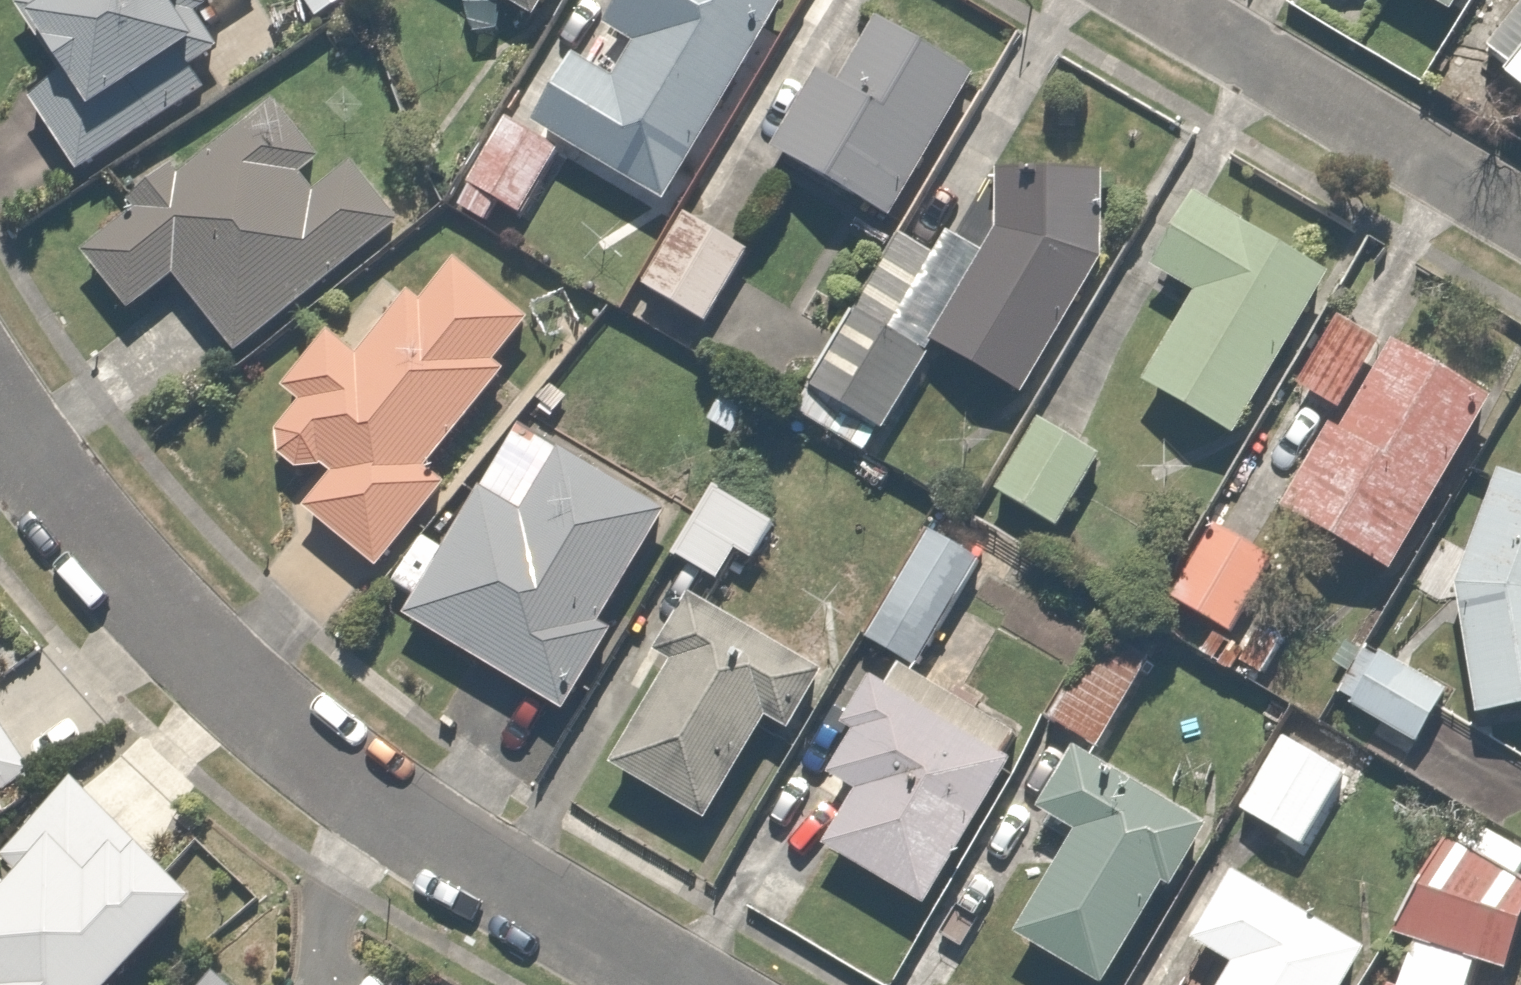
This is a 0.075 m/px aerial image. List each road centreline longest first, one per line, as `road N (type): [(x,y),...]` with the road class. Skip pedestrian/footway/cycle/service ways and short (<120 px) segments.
road 1 (residential): [(0,421),(72,520),(194,657),(326,773),(447,858),(664,984)]
road 2 (residential): [(1153,0),(1520,218)]

